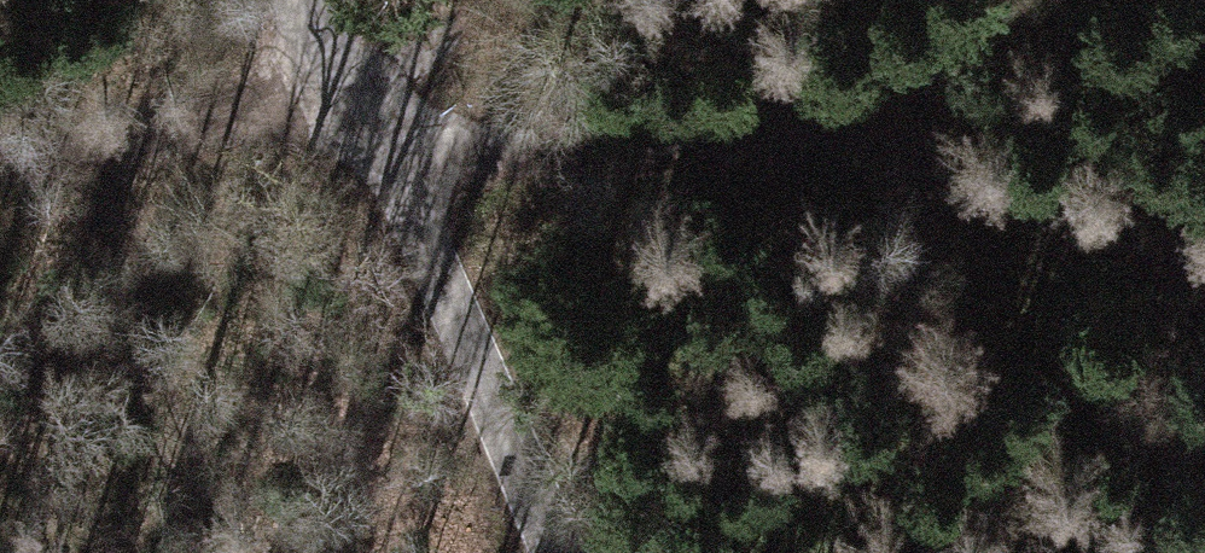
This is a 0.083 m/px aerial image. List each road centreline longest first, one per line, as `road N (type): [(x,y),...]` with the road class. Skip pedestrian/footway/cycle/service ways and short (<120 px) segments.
road 1 (track): [(407,128),(572,143),(755,127),(985,0)]
road 2 (tertiary): [(313,0),(407,128),(471,347),(561,552)]
road 3 (track): [(755,127),(1204,259)]
road 4 (track): [(343,48),(278,95),(156,129),(0,158)]

